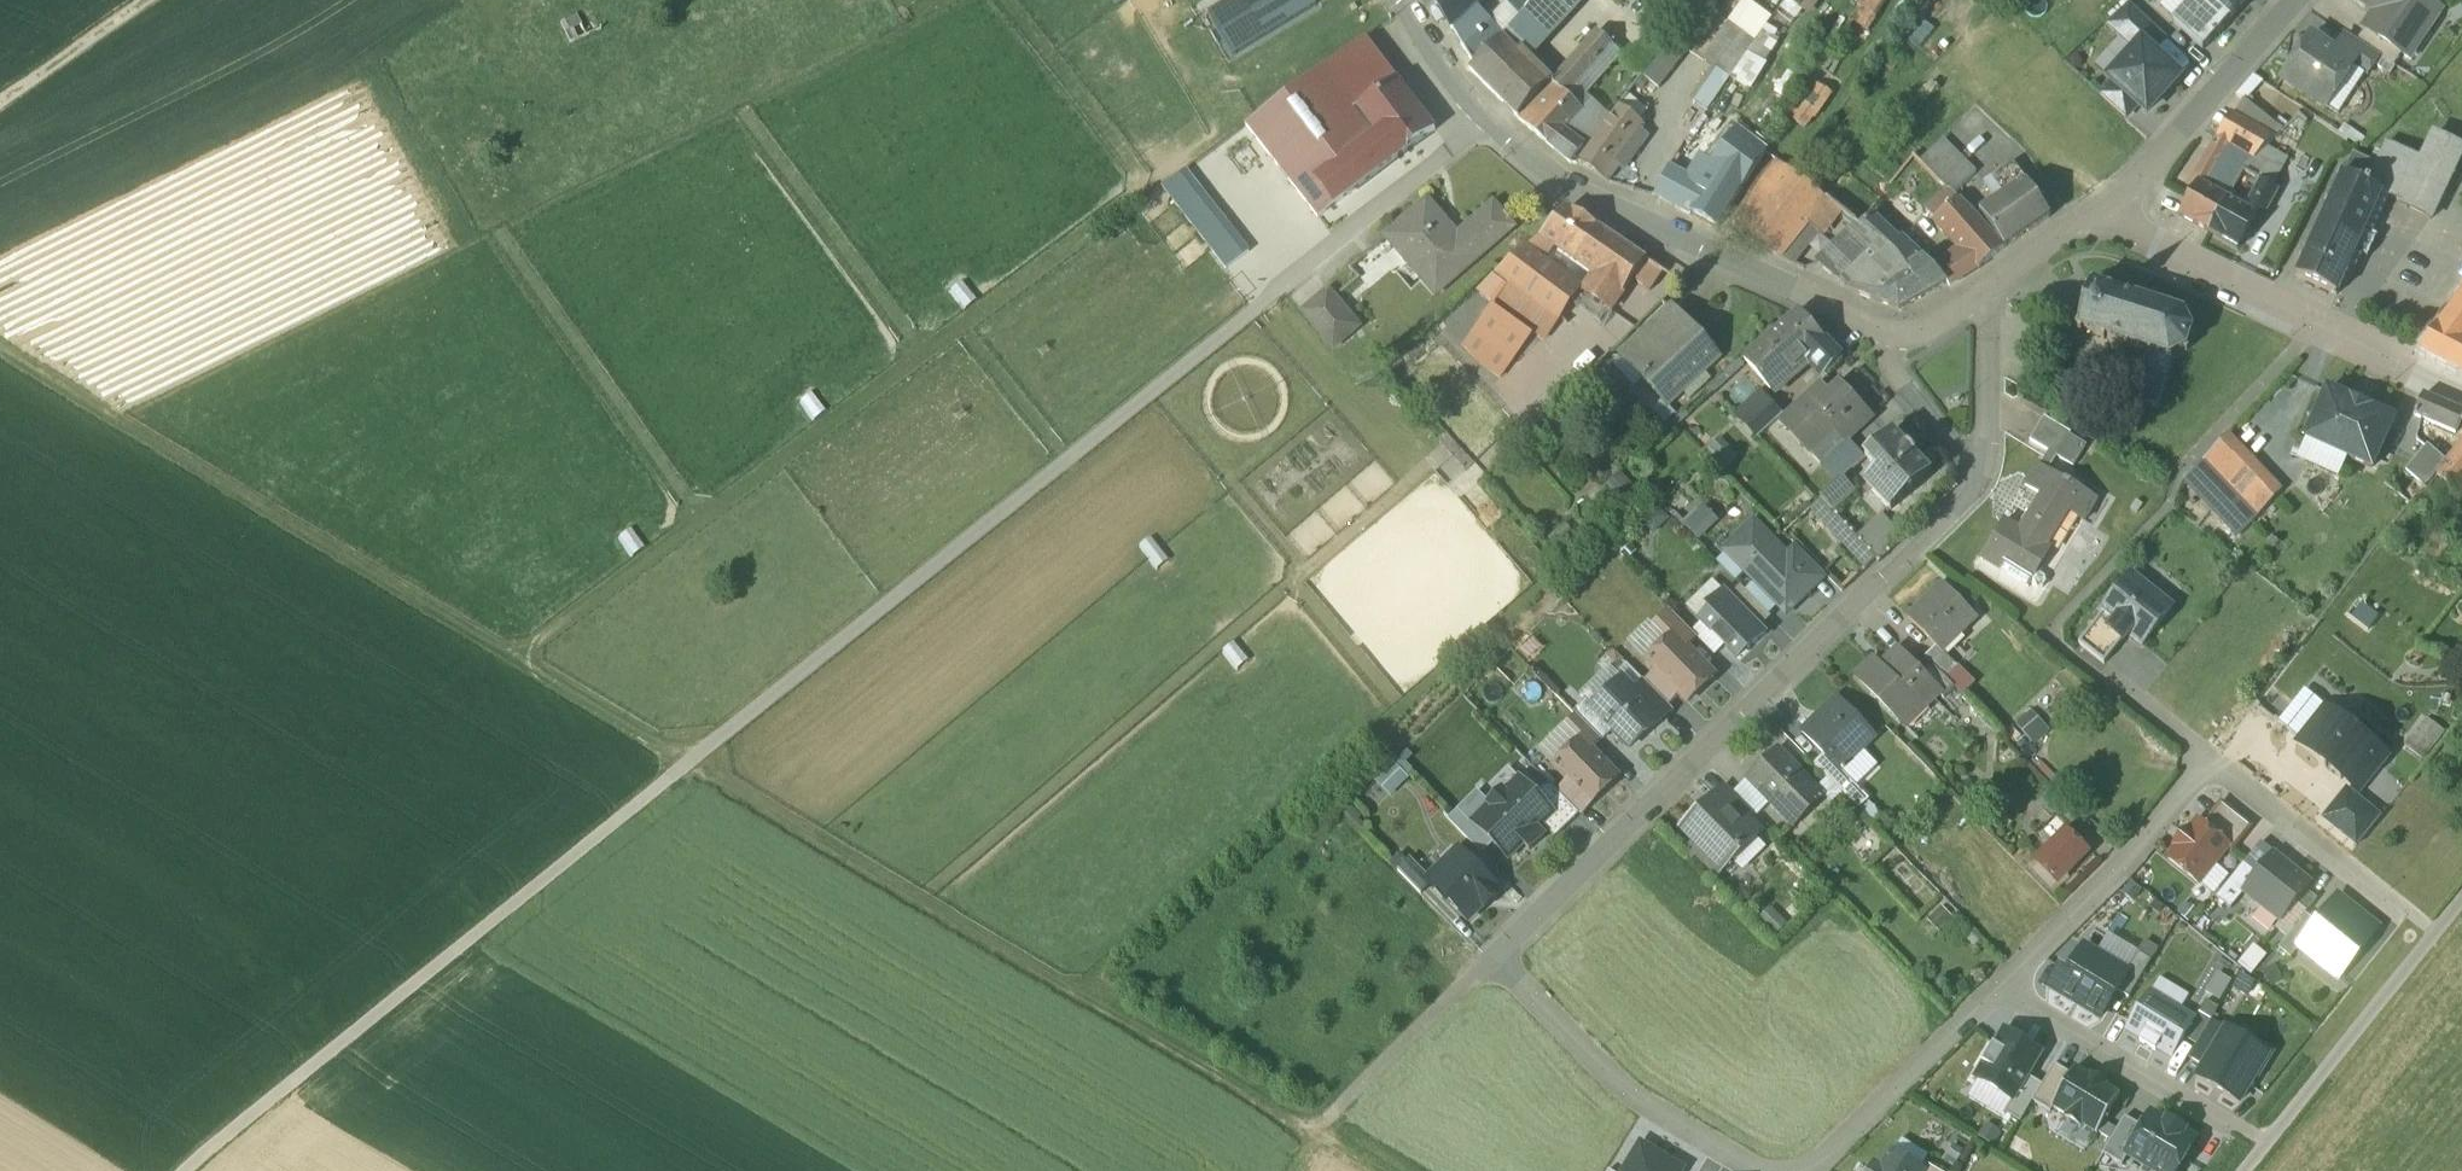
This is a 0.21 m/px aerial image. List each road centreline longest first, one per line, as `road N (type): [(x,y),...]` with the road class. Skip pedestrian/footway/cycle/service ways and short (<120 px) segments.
road 1 (track): [(186,1170),(1486,117)]
road 2 (track): [(1375,1170),(0,344)]
road 3 (residential): [(1979,465),(1969,490),(1495,950)]
road 4 (residential): [(1885,324),(1551,180),(1449,78),(1406,0)]
road 5 (residential): [(2461,397),(2134,244),(2102,214)]
road 6 (residential): [(1756,1170),(1631,1096),(1495,950)]
road 7 (residential): [(1999,982),(2117,865),(2205,754)]
road 8 (residential): [(2298,0),(2102,214)]
road 9 (track): [(2242,1170),(2418,954)]
road 10 (residential): [(2233,1126),(1999,982)]
road 11 (residential): [(1810,1170),(1999,982)]
road 12 (track): [(1473,974),(1363,1082),(1301,1170)]
road 13 (residential): [(2205,754),(2403,909)]
road 14 (track): [(0,101),(147,0)]
road 15 (residential): [(1885,324),(1881,347),(1892,366),(1979,465)]
road 16 (residential): [(1975,294),(1983,303),(1979,465)]
road 17 (residential): [(2102,214),(1975,294)]

